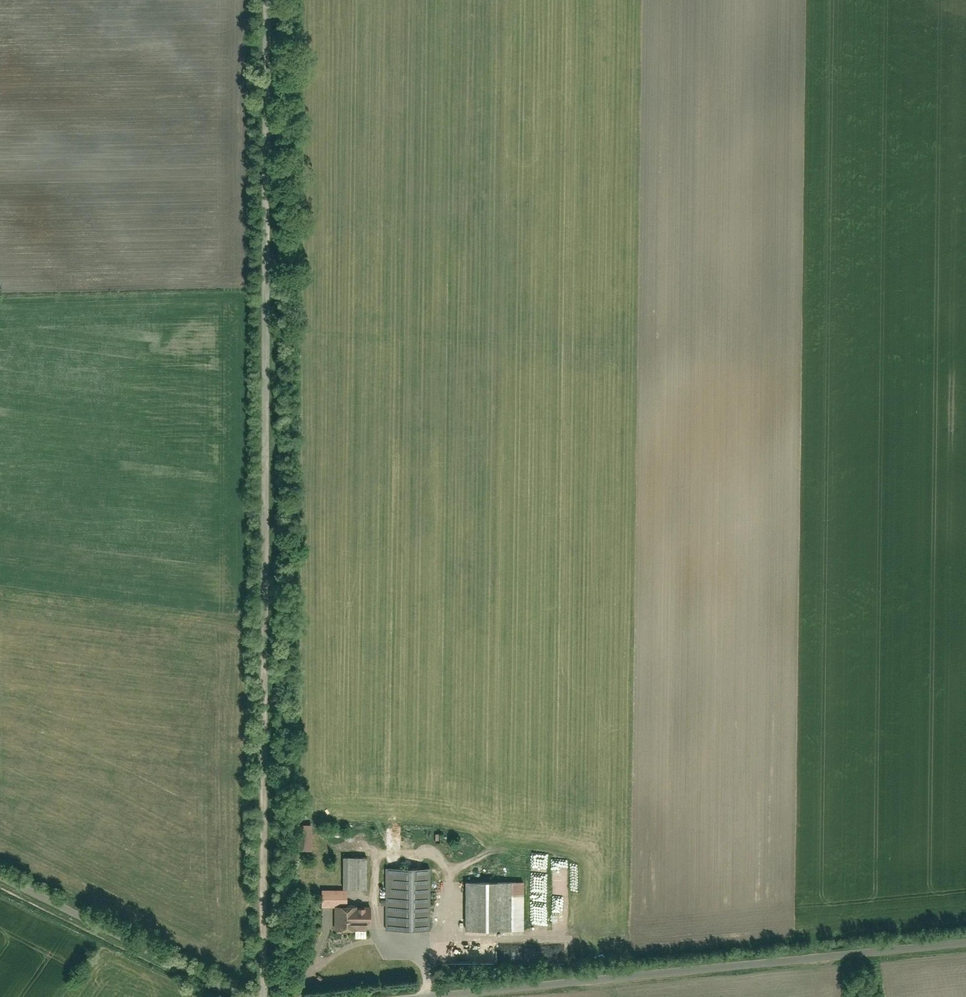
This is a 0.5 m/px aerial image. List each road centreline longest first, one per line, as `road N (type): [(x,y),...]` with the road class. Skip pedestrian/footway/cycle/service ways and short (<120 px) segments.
road 1 (residential): [(264,977),(267,0)]
road 2 (unclassified): [(0,872),(239,996)]

